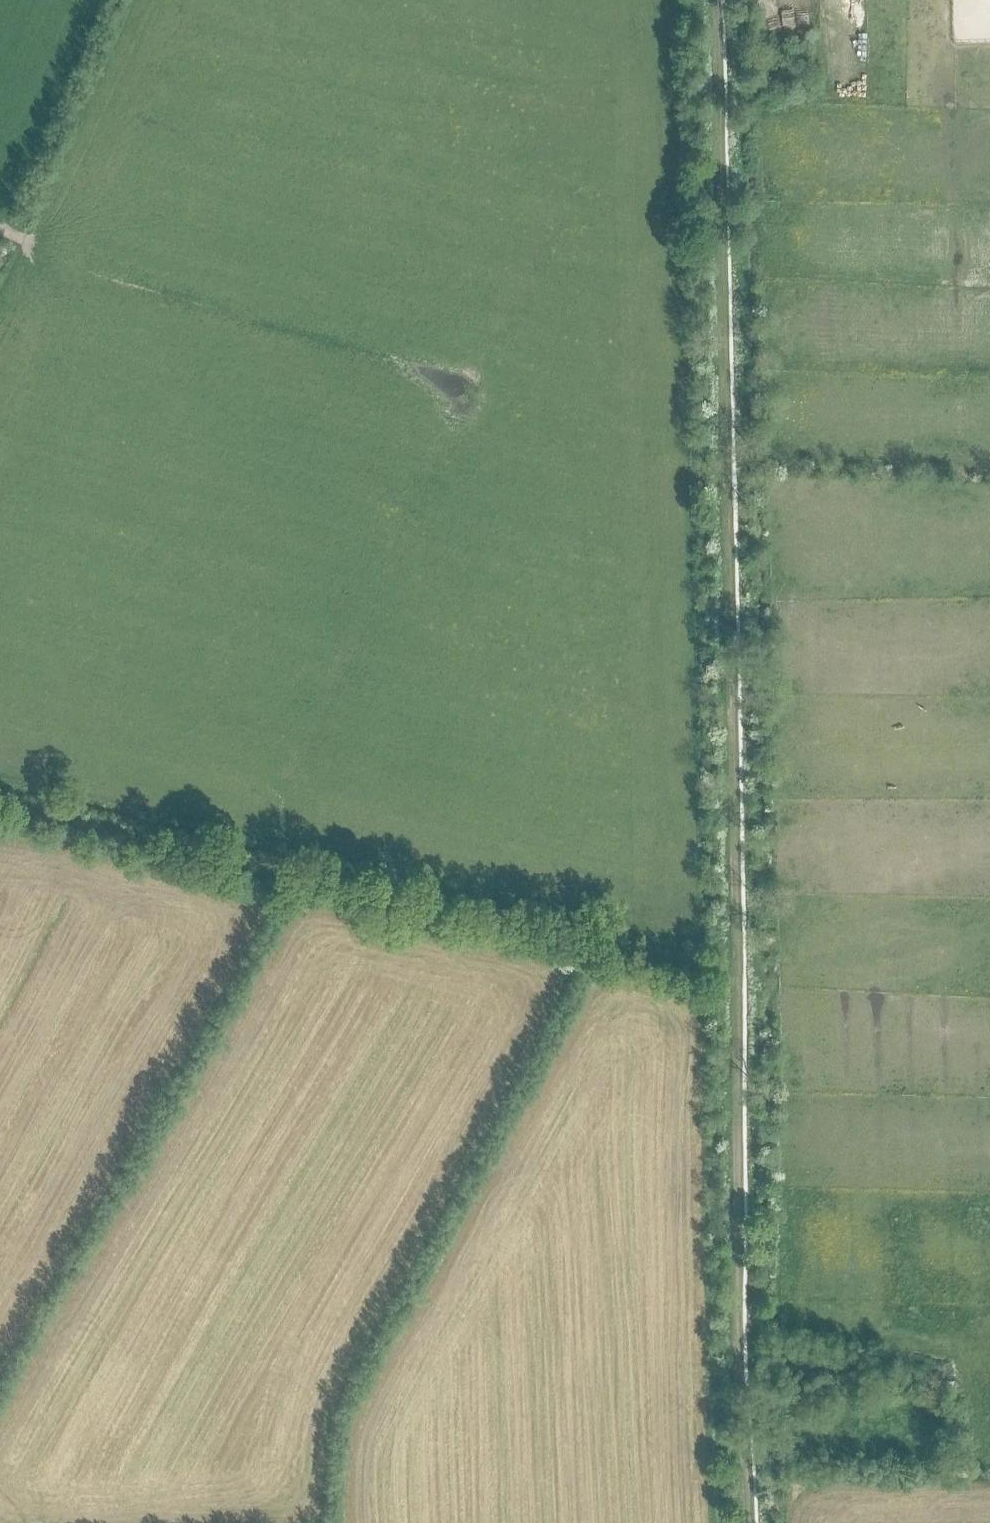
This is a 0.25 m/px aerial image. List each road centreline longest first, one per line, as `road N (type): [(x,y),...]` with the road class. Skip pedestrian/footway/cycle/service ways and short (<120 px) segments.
road 1 (track): [(717,0),(735,976),(733,1404),(741,1522)]

